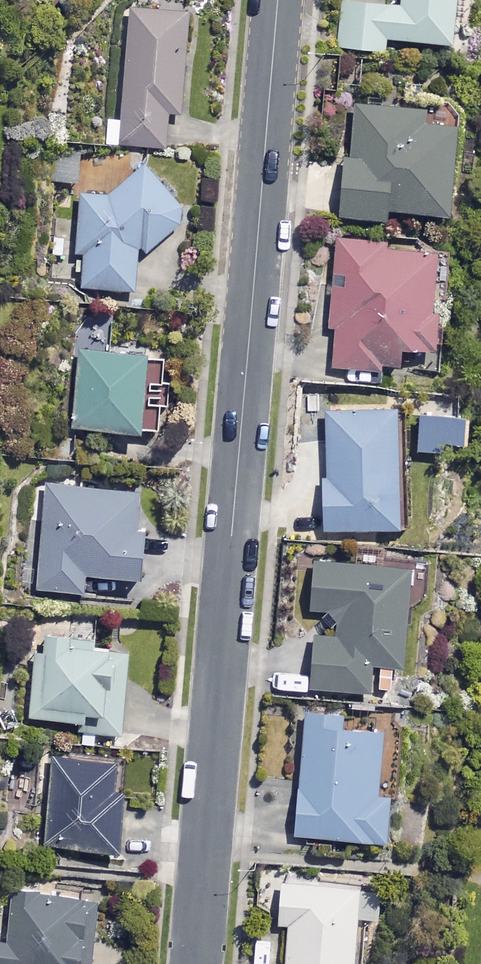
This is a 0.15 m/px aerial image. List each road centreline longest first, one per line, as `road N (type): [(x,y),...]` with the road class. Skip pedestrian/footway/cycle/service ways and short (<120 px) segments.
road 1 (residential): [(278,0),(196,963)]

